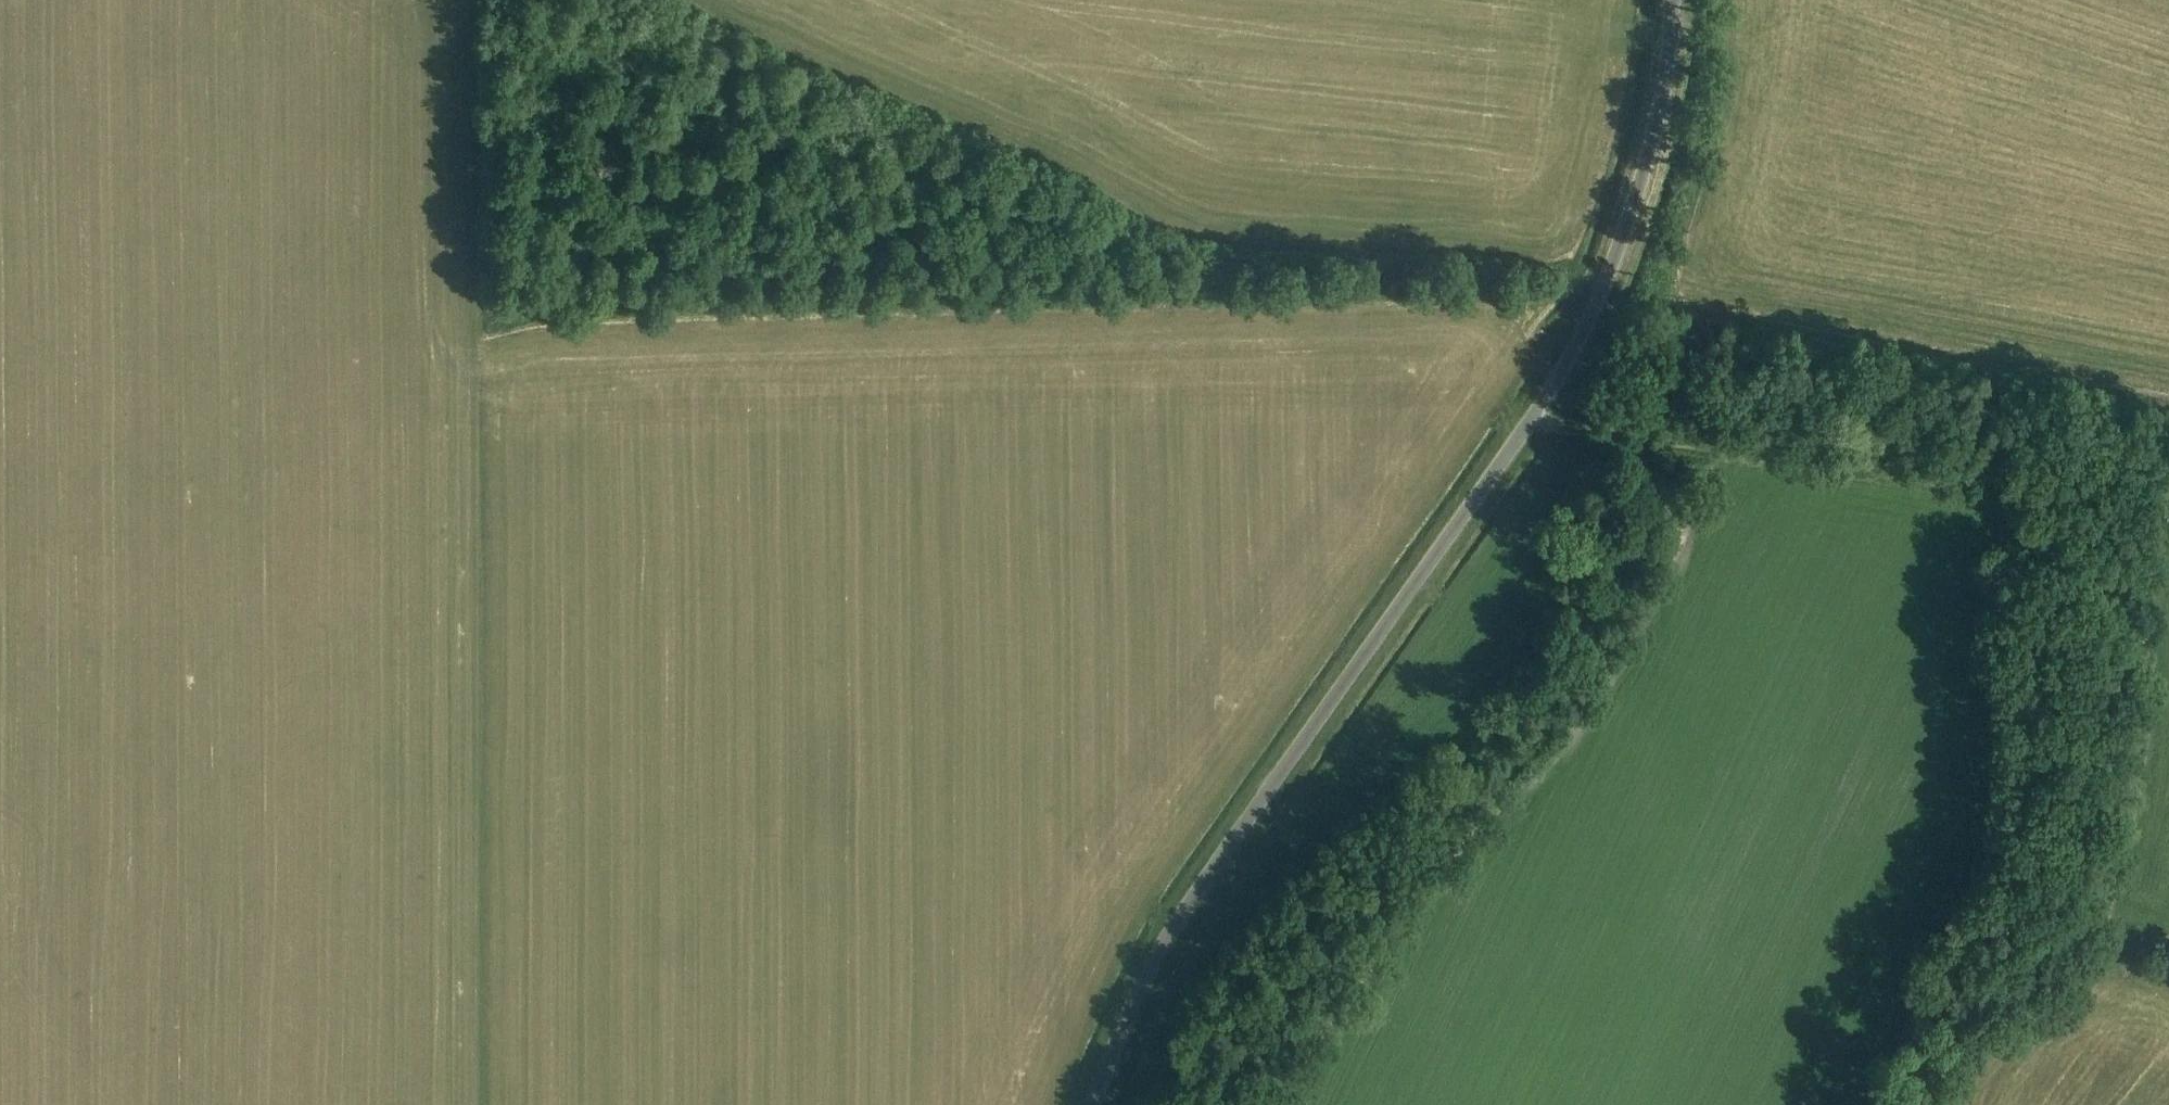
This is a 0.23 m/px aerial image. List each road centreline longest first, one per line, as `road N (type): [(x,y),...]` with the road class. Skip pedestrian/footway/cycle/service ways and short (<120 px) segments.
road 1 (unclassified): [(1094,1104),(1168,935),(1575,350),(1642,182),(1673,0)]
road 2 (track): [(2145,595),(1991,491),(1531,420)]

